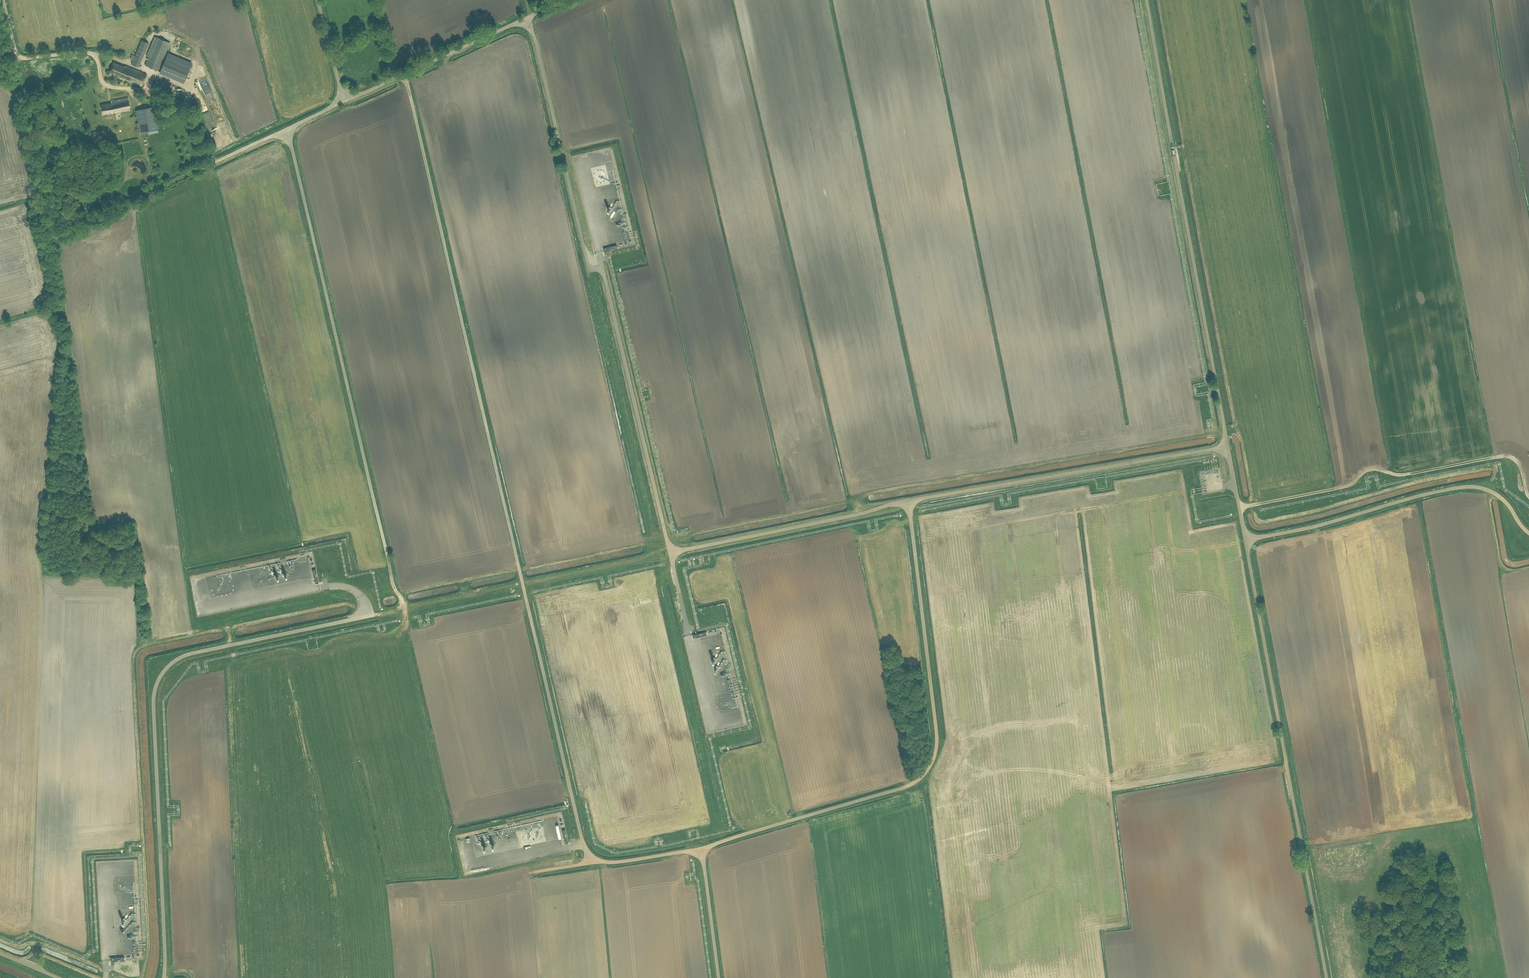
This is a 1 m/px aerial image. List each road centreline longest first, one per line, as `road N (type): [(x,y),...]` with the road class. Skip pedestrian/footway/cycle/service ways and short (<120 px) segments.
road 1 (unclassified): [(705,852),(611,862),(584,844),(406,74)]
road 2 (unclassified): [(527,18),(588,264),(603,268),(670,552),(908,500)]
road 3 (unclassified): [(705,852),(906,786),(931,764),(937,735),(908,500)]
road 4 (unclassified): [(1227,446),(1146,0)]
road 5 (unclassified): [(1326,977),(1246,540)]
road 6 (unclassified): [(284,131),(387,555)]
road 7 (track): [(1528,497),(1520,465),(1505,455),(1403,475),(1371,469),(1348,485),(1239,507)]
road 8 (unclassified): [(908,500),(1227,446)]
road 9 (track): [(366,616),(670,552)]
road 10 (unclassified): [(1246,540),(1469,486),(1497,494),(1528,533)]
road 11 (track): [(132,204),(212,163),(187,106)]
road 12 (unclassified): [(406,74),(527,18)]
road 13 (unclassified): [(718,977),(705,852)]

